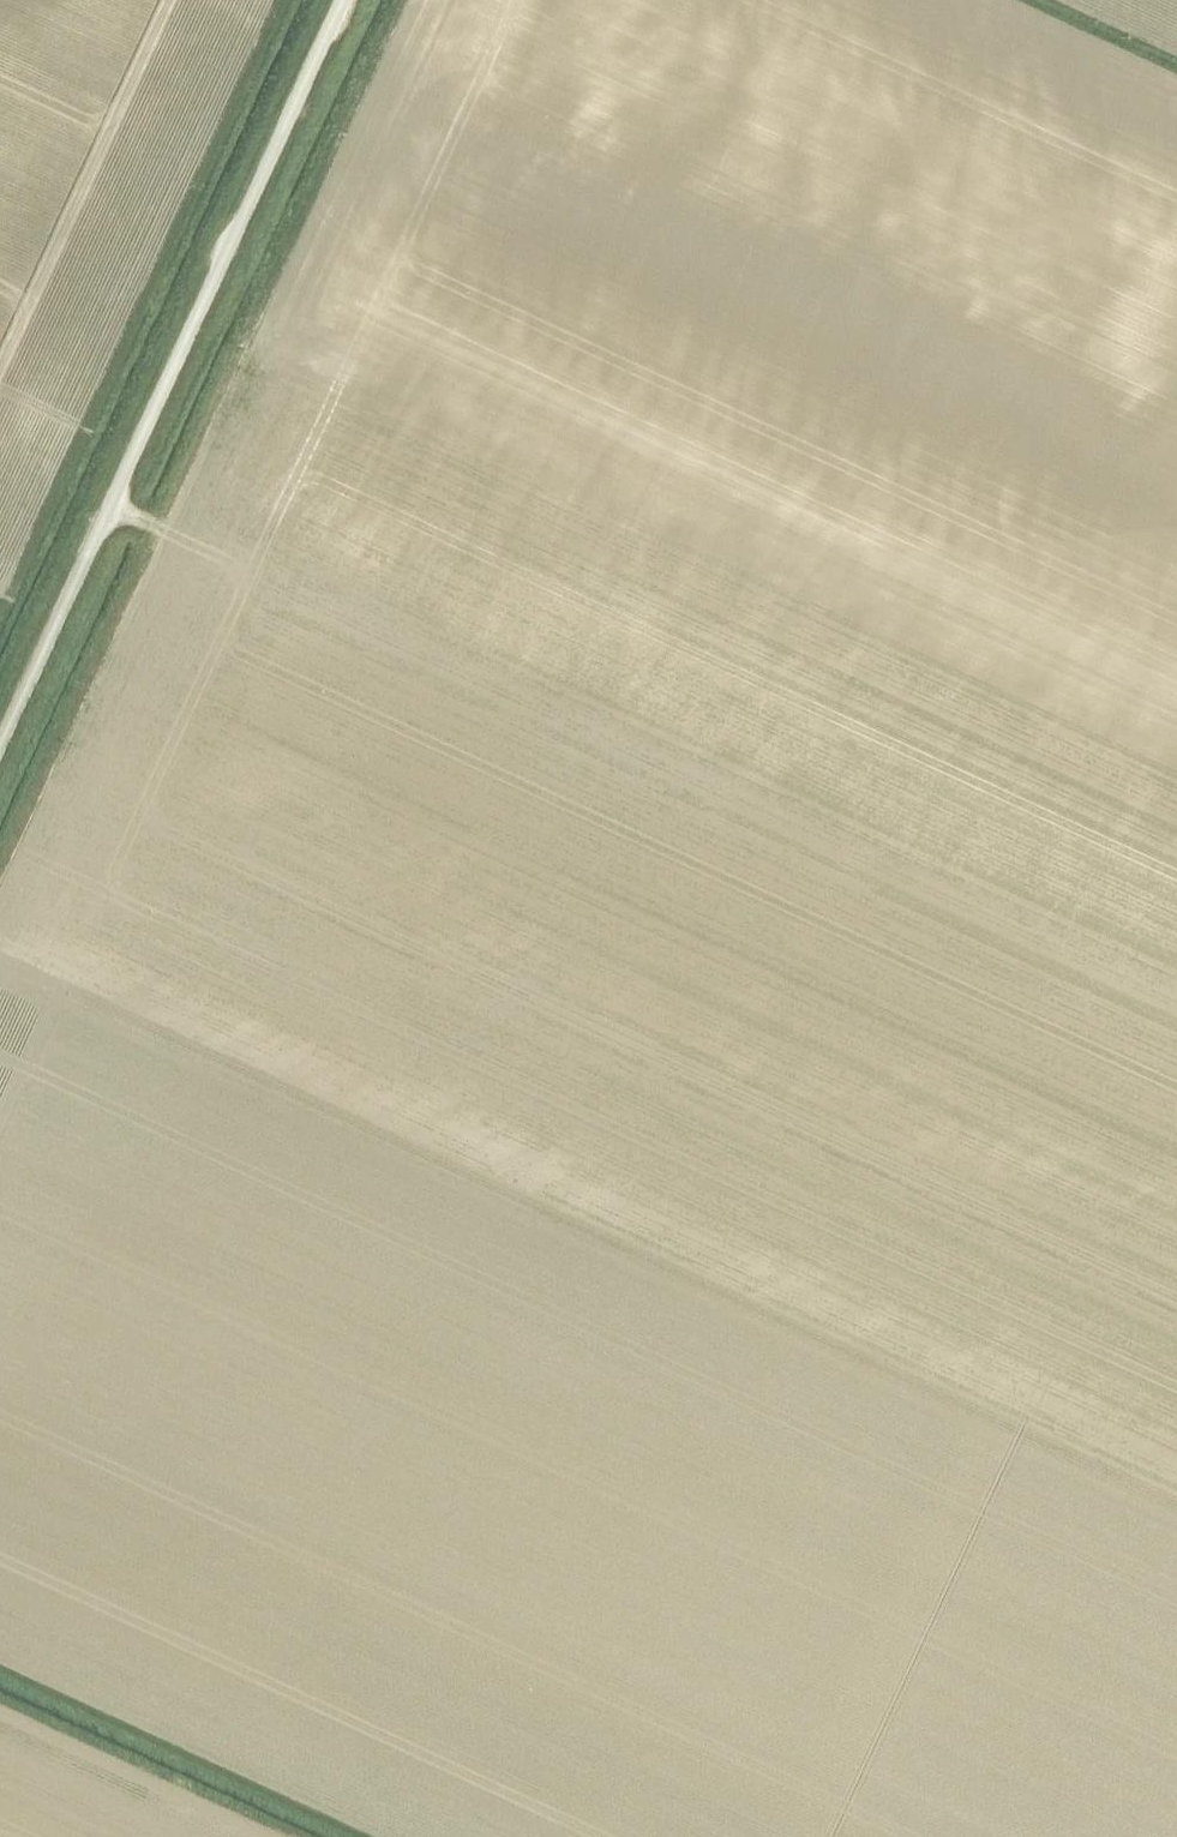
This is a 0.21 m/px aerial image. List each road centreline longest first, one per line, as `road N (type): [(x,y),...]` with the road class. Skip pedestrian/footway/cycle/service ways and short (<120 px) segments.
road 1 (unclassified): [(0,752),(347,0)]

